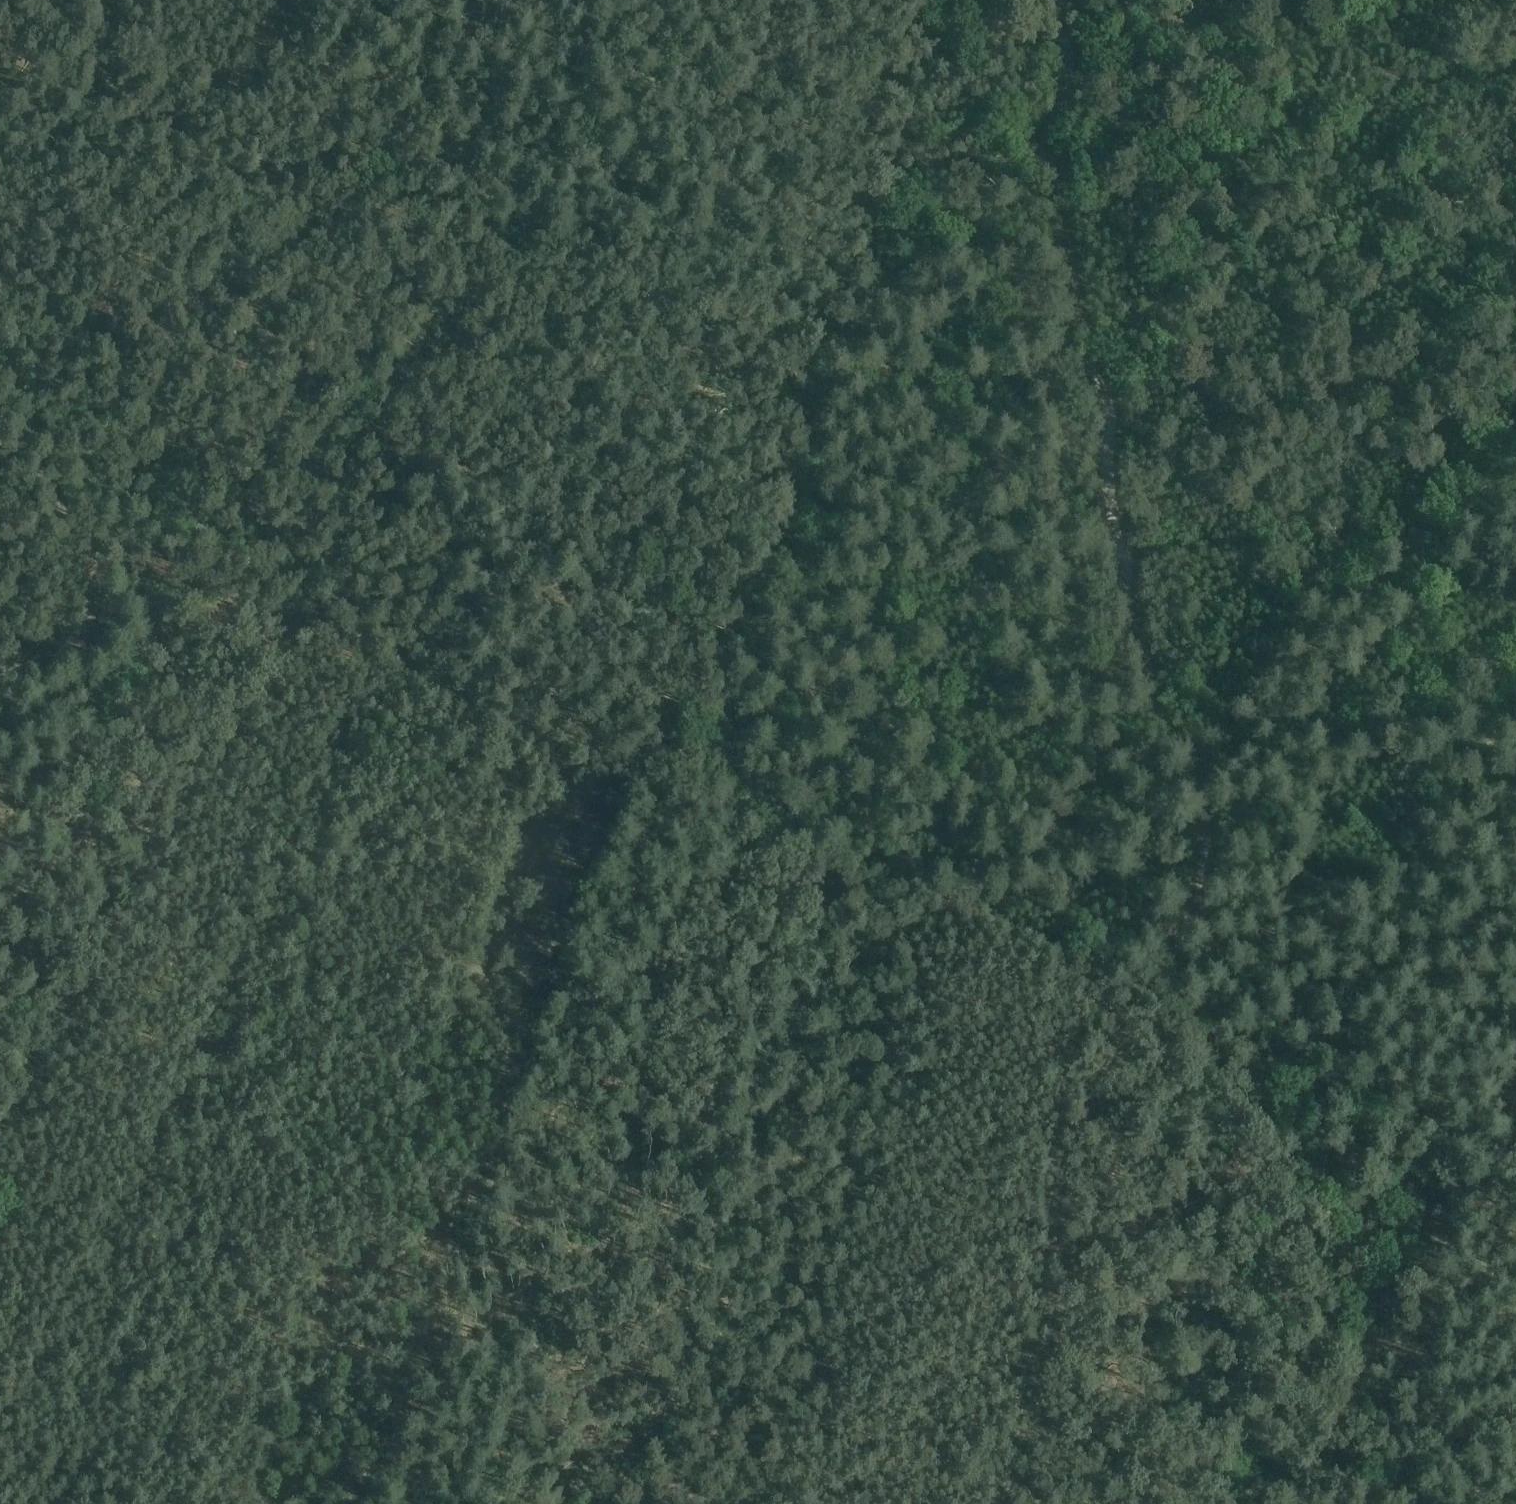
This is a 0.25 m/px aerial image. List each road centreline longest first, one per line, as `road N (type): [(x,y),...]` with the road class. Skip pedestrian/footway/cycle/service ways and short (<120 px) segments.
road 1 (track): [(700,1503),(672,1493),(744,1397),(778,1313),(783,1219),(772,1170),(708,1120),(619,1071),(424,1079),(380,1049),(306,935),(288,891),(289,795),(277,769),(247,740),(81,652),(99,549),(51,480),(9,364),(0,310)]
road 2 (track): [(501,1503),(535,1489),(672,1493)]

